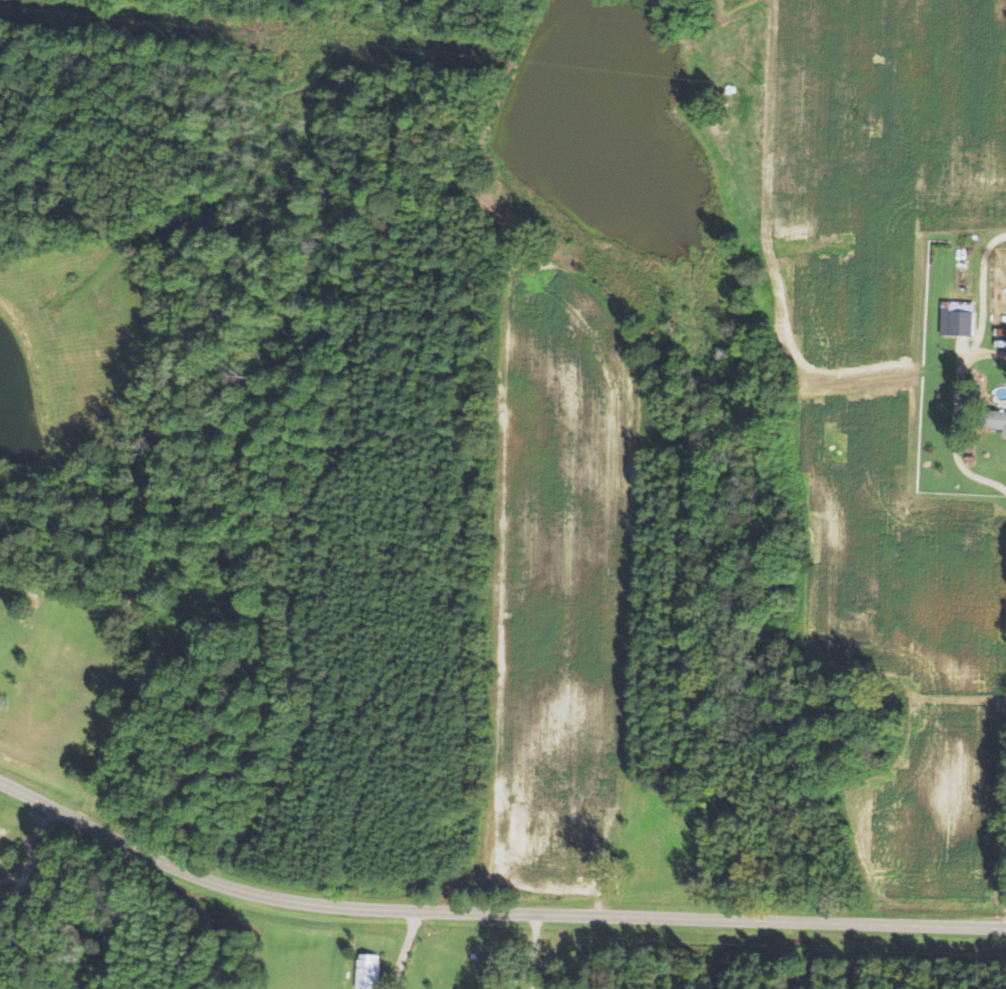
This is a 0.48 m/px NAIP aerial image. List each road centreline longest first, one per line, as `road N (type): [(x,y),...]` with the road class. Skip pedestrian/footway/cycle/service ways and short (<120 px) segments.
road 1 (residential): [(1005,931),(276,906),(0,784)]

